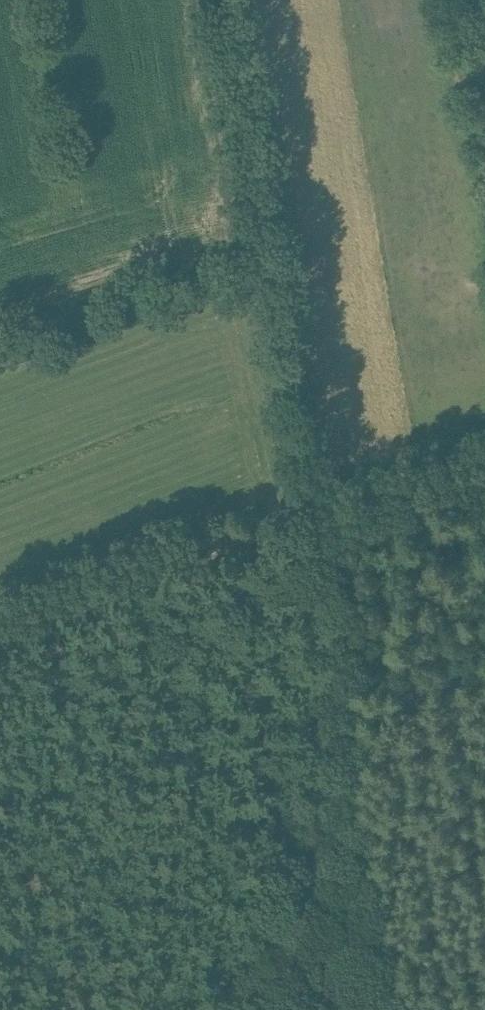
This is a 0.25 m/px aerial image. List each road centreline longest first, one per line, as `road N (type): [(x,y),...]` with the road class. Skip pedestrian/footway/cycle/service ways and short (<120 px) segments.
road 1 (track): [(0,624),(484,441)]

